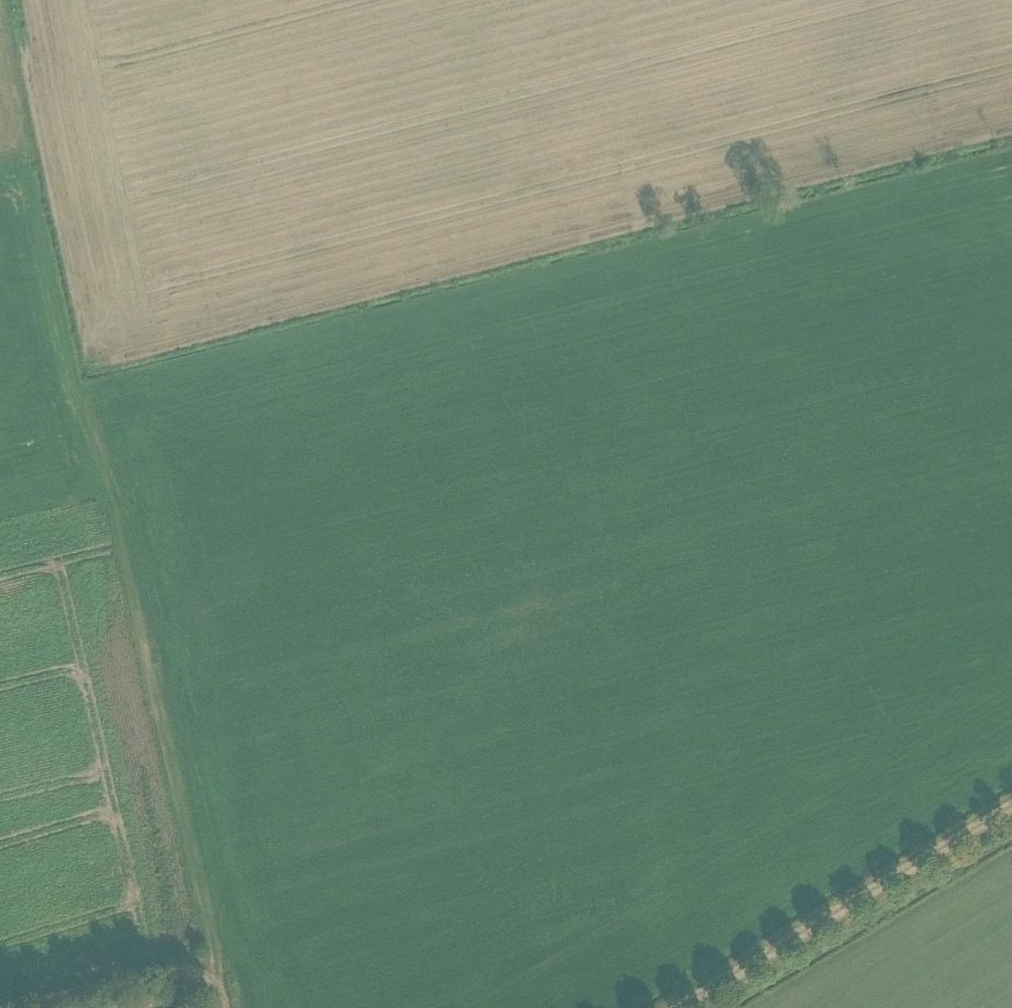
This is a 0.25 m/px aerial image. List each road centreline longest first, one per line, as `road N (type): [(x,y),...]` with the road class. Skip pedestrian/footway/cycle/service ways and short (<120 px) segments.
road 1 (track): [(204,977),(0,33)]
road 2 (track): [(683,1007),(1011,814)]
road 3 (track): [(95,1007),(204,977),(211,1007)]

